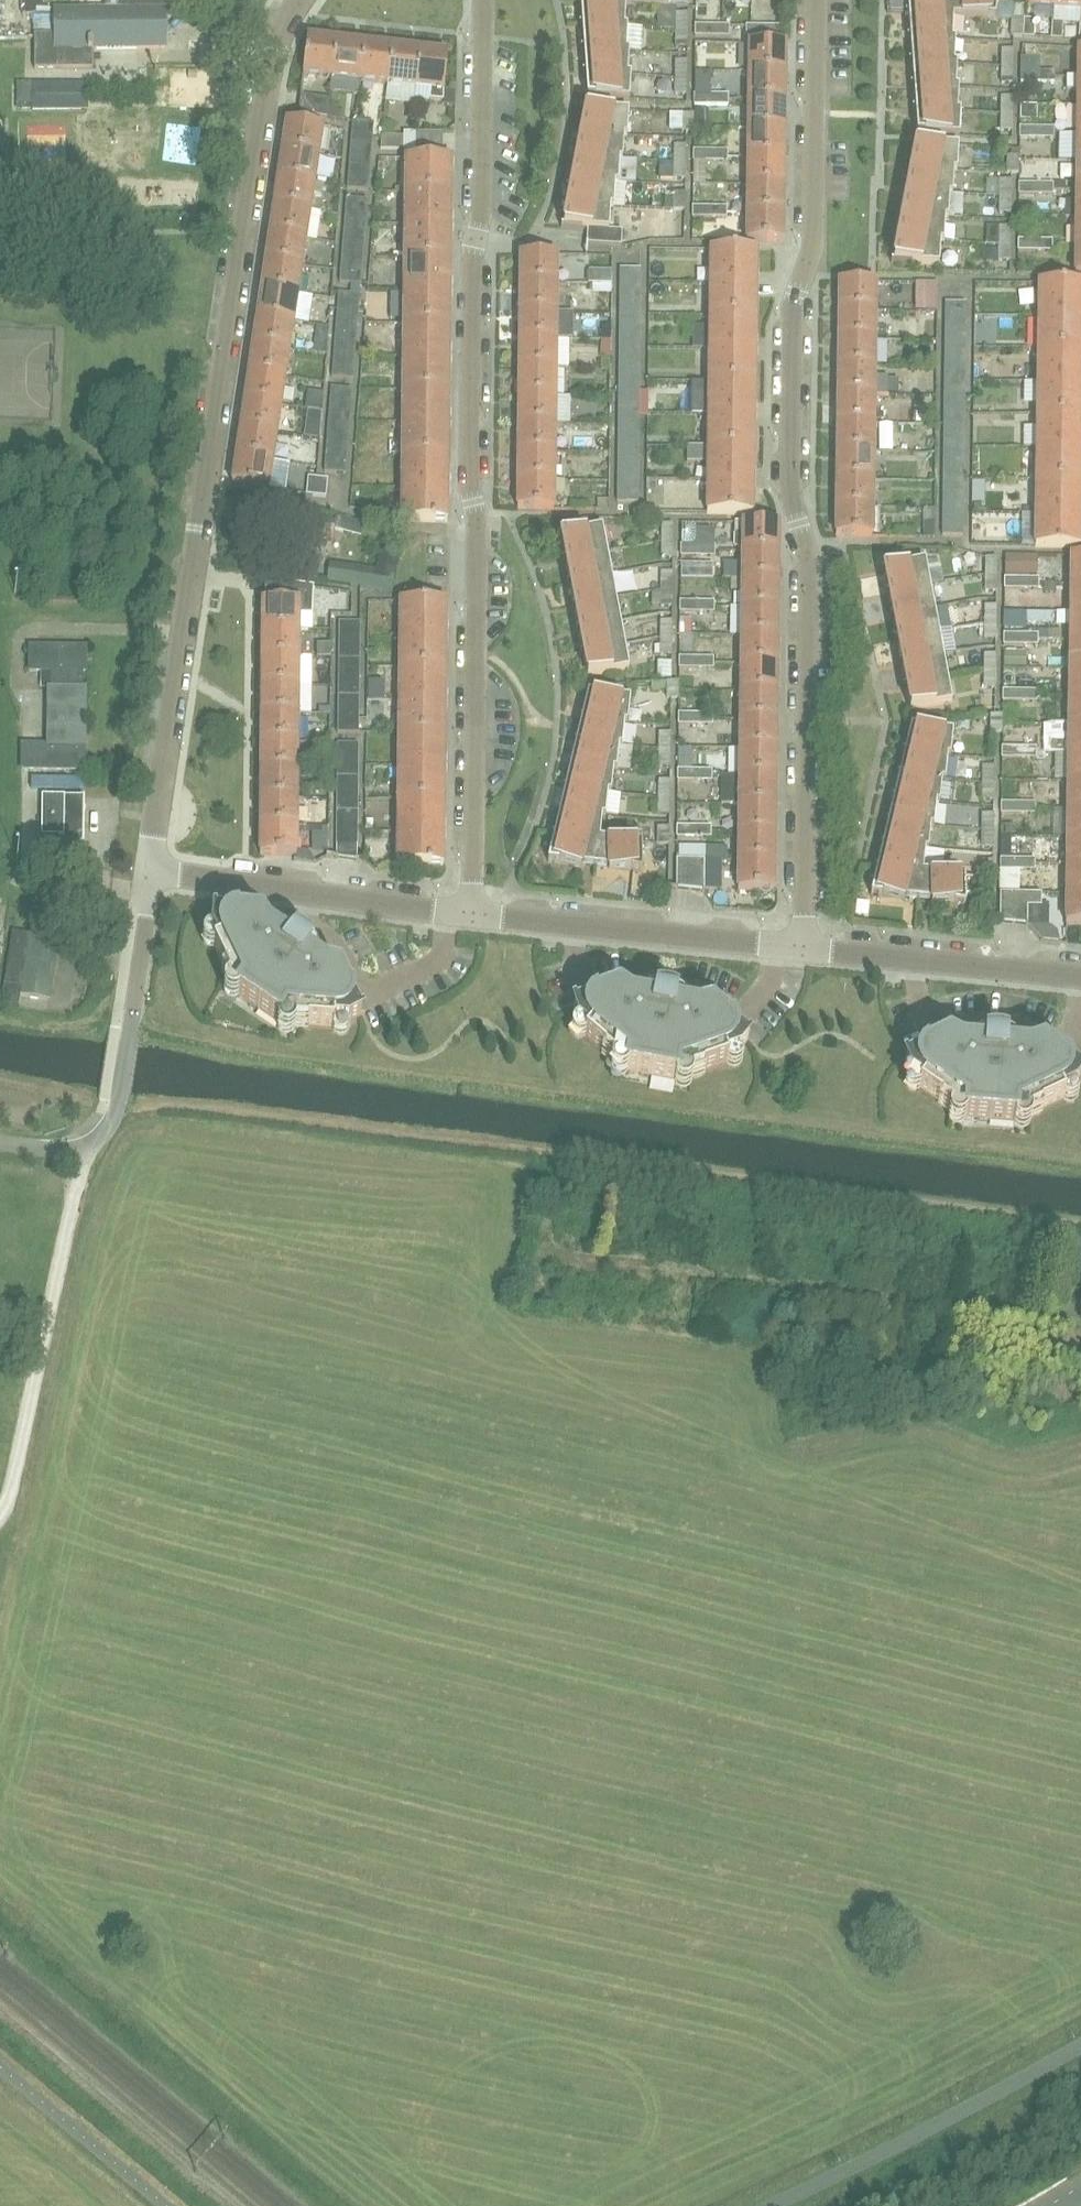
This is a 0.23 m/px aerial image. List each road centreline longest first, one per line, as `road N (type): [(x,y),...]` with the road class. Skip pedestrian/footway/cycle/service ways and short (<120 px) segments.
road 1 (residential): [(798,947),(806,896),(806,564),(788,483),(791,328),(811,238),(817,0)]
road 2 (residential): [(470,914),(481,0)]
road 3 (residential): [(150,876),(269,60),(291,0)]
road 4 (unclassified): [(772,2205),(1080,2044)]
road 5 (residential): [(798,947),(470,914)]
road 6 (residential): [(470,914),(150,876)]
road 7 (residential): [(1080,974),(798,947)]
road 8 (residential): [(117,1102),(150,876)]

